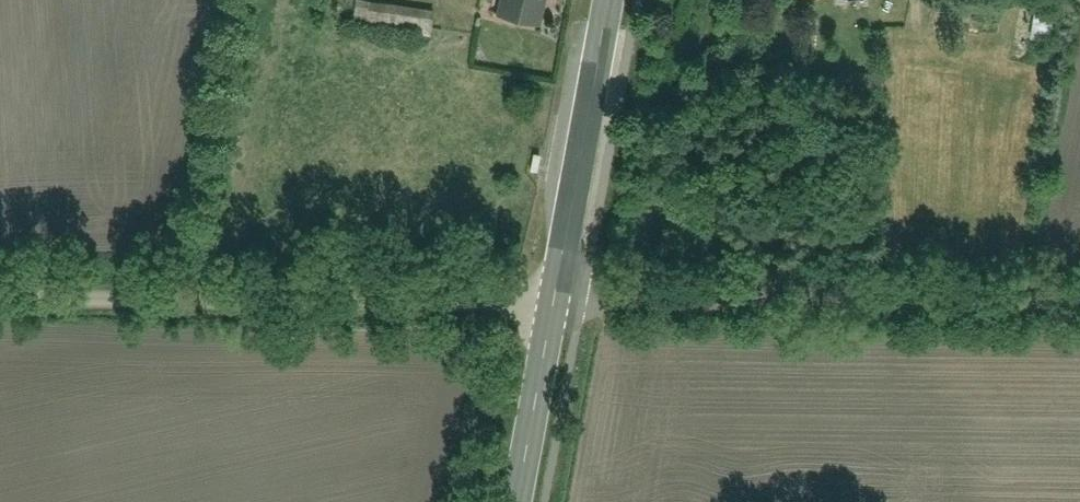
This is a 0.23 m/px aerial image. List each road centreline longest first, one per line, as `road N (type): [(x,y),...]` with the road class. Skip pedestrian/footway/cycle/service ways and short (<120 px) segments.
road 1 (unclassified): [(553,302),(0,286)]
road 2 (unclassified): [(1079,307),(553,302)]
road 3 (primary): [(553,302),(605,0)]
road 4 (primary): [(516,501),(553,302)]

